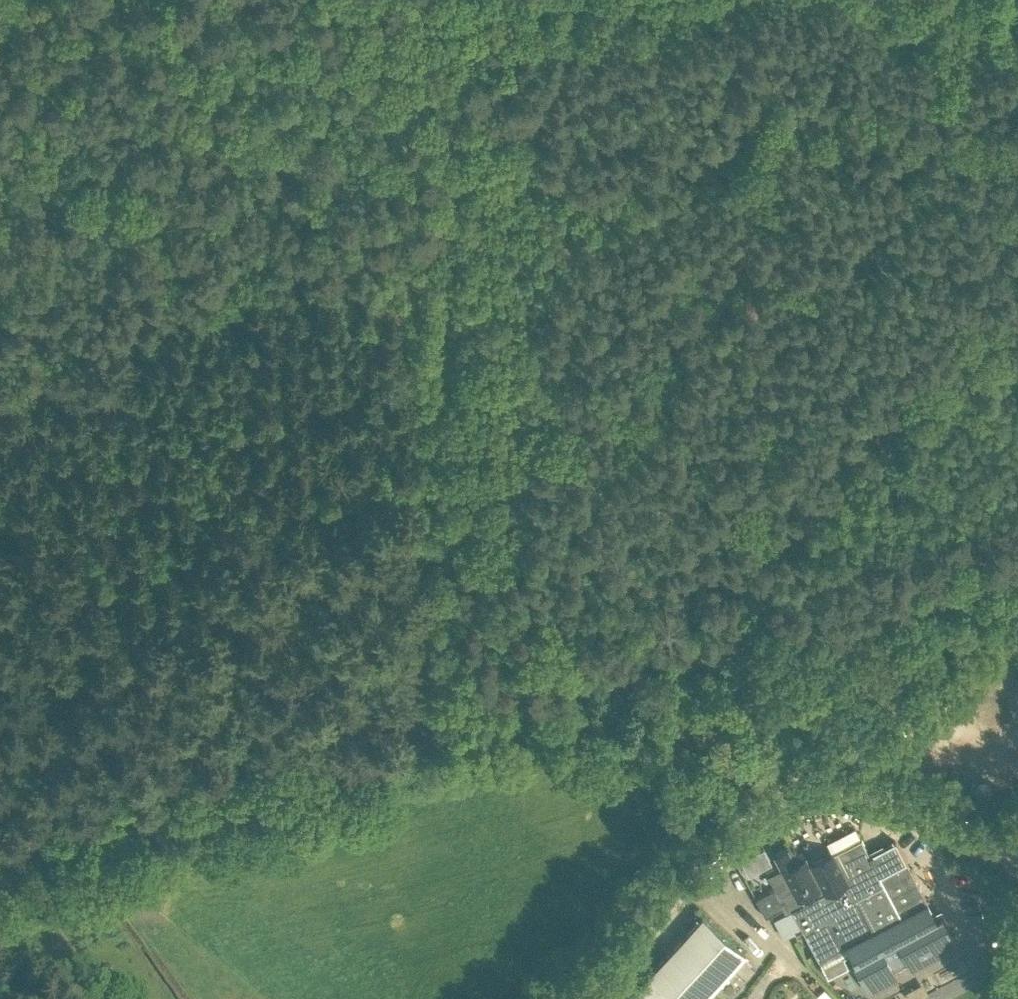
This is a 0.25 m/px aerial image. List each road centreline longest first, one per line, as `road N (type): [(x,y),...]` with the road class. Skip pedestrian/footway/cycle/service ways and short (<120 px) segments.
road 1 (residential): [(582,998),(764,796),(797,785),(849,788),(1017,853)]

